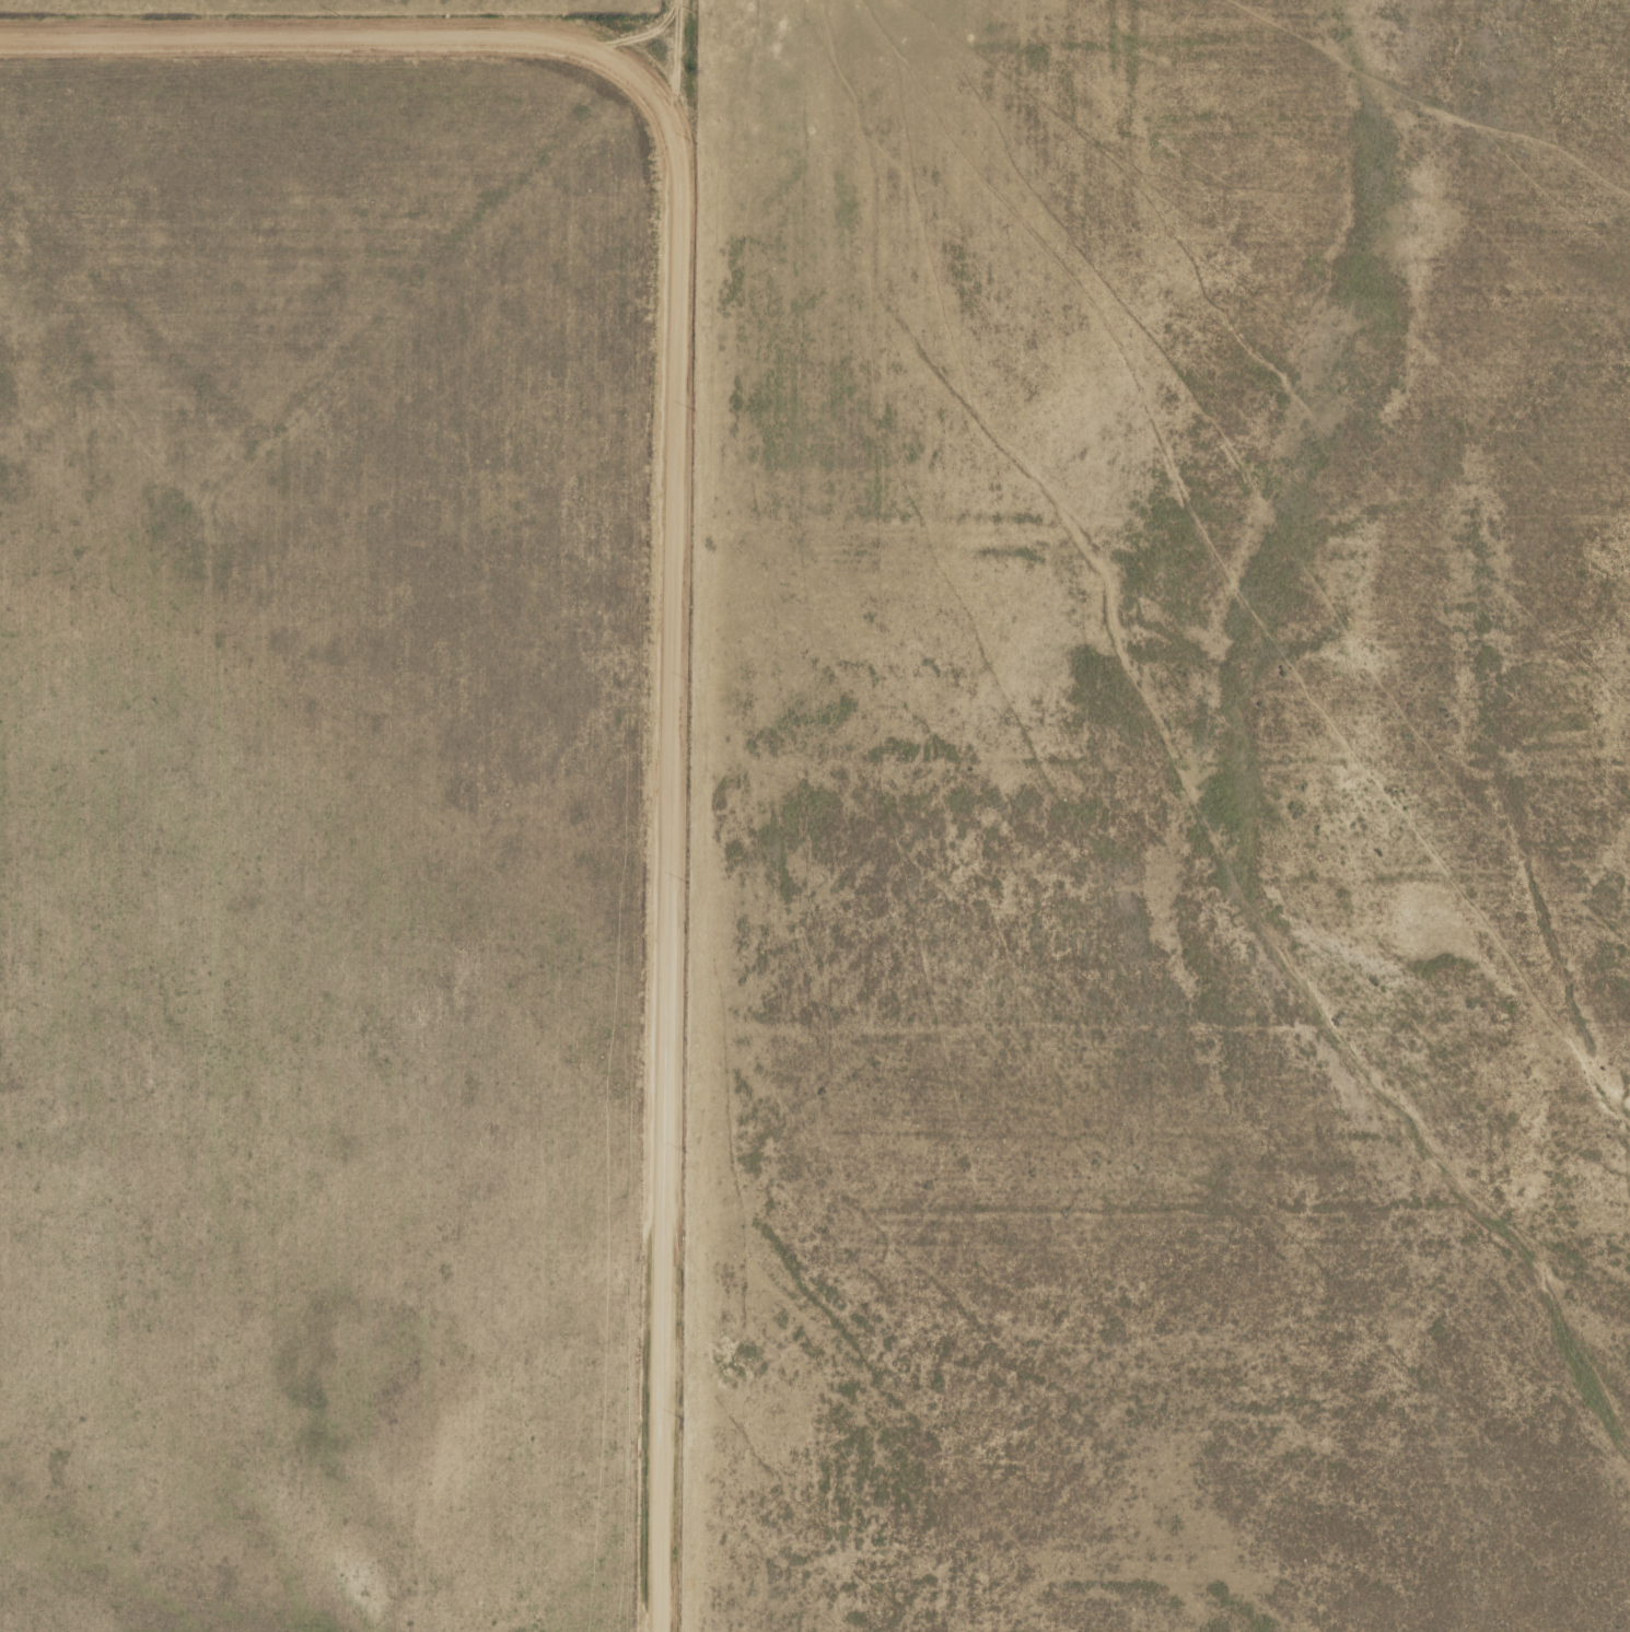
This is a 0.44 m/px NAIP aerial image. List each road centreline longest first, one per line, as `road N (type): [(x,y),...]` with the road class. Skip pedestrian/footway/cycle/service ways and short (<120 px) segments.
road 1 (residential): [(0,32),(573,37),(632,60),(671,103),(682,165),(666,1631)]

